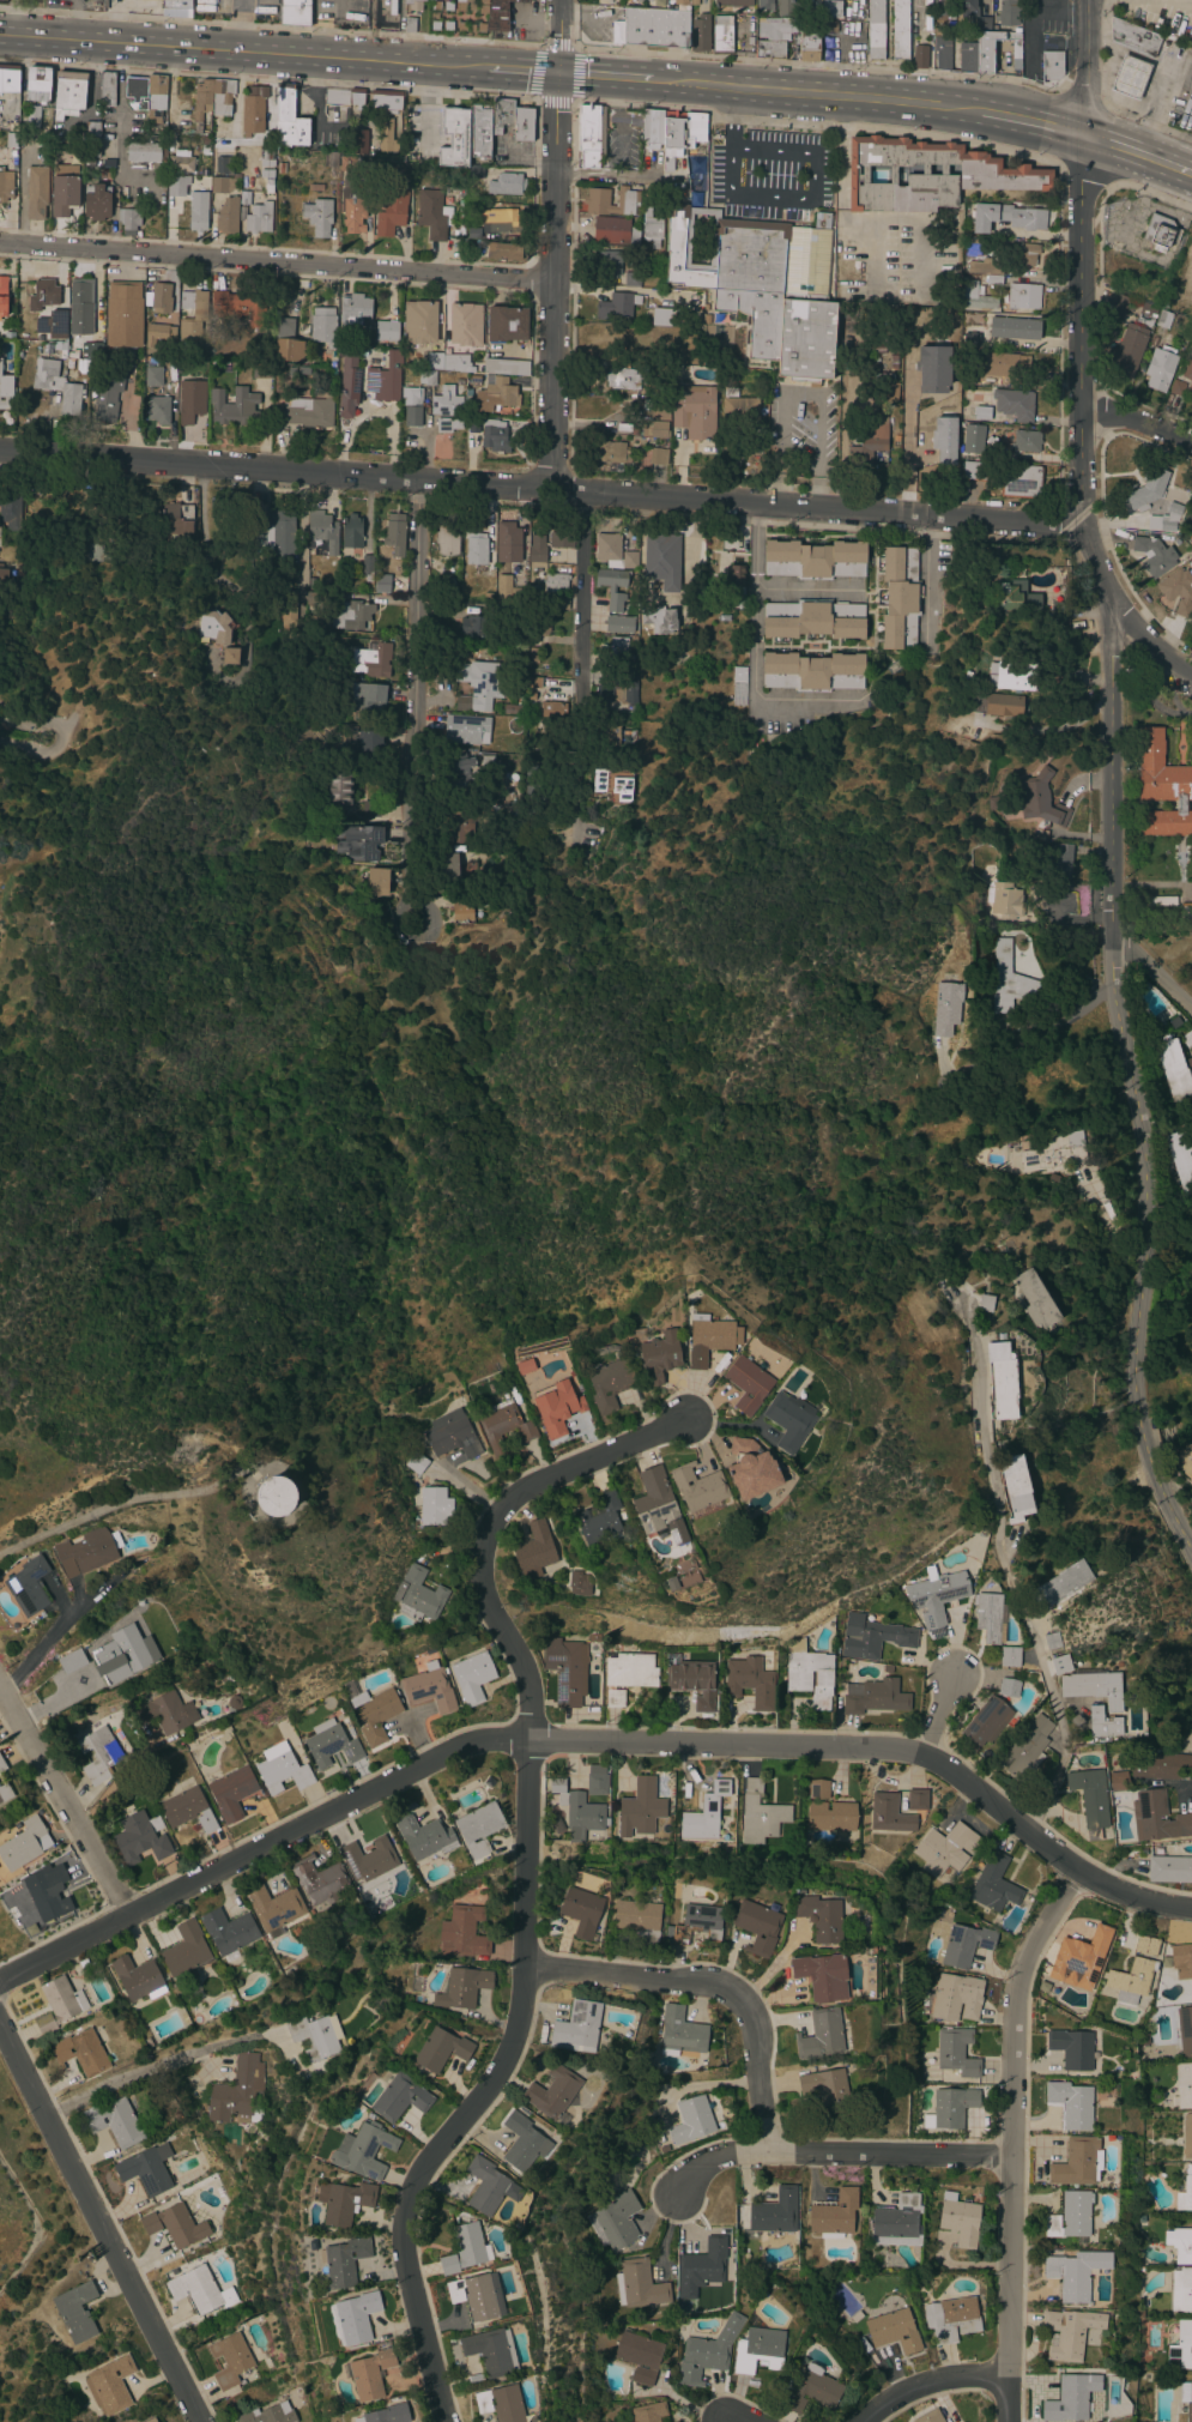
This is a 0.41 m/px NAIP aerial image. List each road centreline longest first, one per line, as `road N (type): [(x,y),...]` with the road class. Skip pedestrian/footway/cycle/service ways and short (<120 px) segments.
road 1 (residential): [(1191,1561),(1140,1437),(1140,1130),(1114,950),(1117,609),(1087,520),(1077,395),(1082,135)]
road 2 (residential): [(1191,1909),(1160,1908),(1082,1876),(927,1748),(480,1742),(428,1759),(126,1916),(0,1689)]
road 3 (residential): [(445,2421),(409,2267),(405,2211),(424,2162),(461,2130),(508,2067),(527,2018),(530,1967),(527,1672),(489,1614),(484,1558),(500,1503),(689,1421)]
road 4 (residential): [(1087,520),(933,521),(0,451)]
road 5 (residential): [(1010,2421),(1012,2004),(1033,1950),(1082,1876)]
road 6 (residential): [(555,286),(0,243)]
road 7 (residential): [(552,489),(557,0)]
road 8 (primary): [(0,34),(478,67)]
road 9 (residential): [(410,932),(419,478)]
road 10 (residential): [(205,2421),(0,2019)]
road 11 (residential): [(767,2158),(758,2025),(733,1995),(696,1983),(636,1985),(530,1967)]
road 12 (residential): [(1013,2158),(728,2161),(695,2173),(678,2199)]
road 13 (primary): [(727,87),(973,110)]
road 14 (residential): [(586,676),(588,494)]
road 15 (residential): [(870,2421),(904,2388),(964,2372),(1008,2374)]
road 16 (residential): [(126,1916),(0,1986)]
road 17 (tertiary): [(1082,135),(1087,0)]
road 18 (residential): [(683,185),(553,174)]
road 19 (residential): [(1191,440),(1077,395)]

